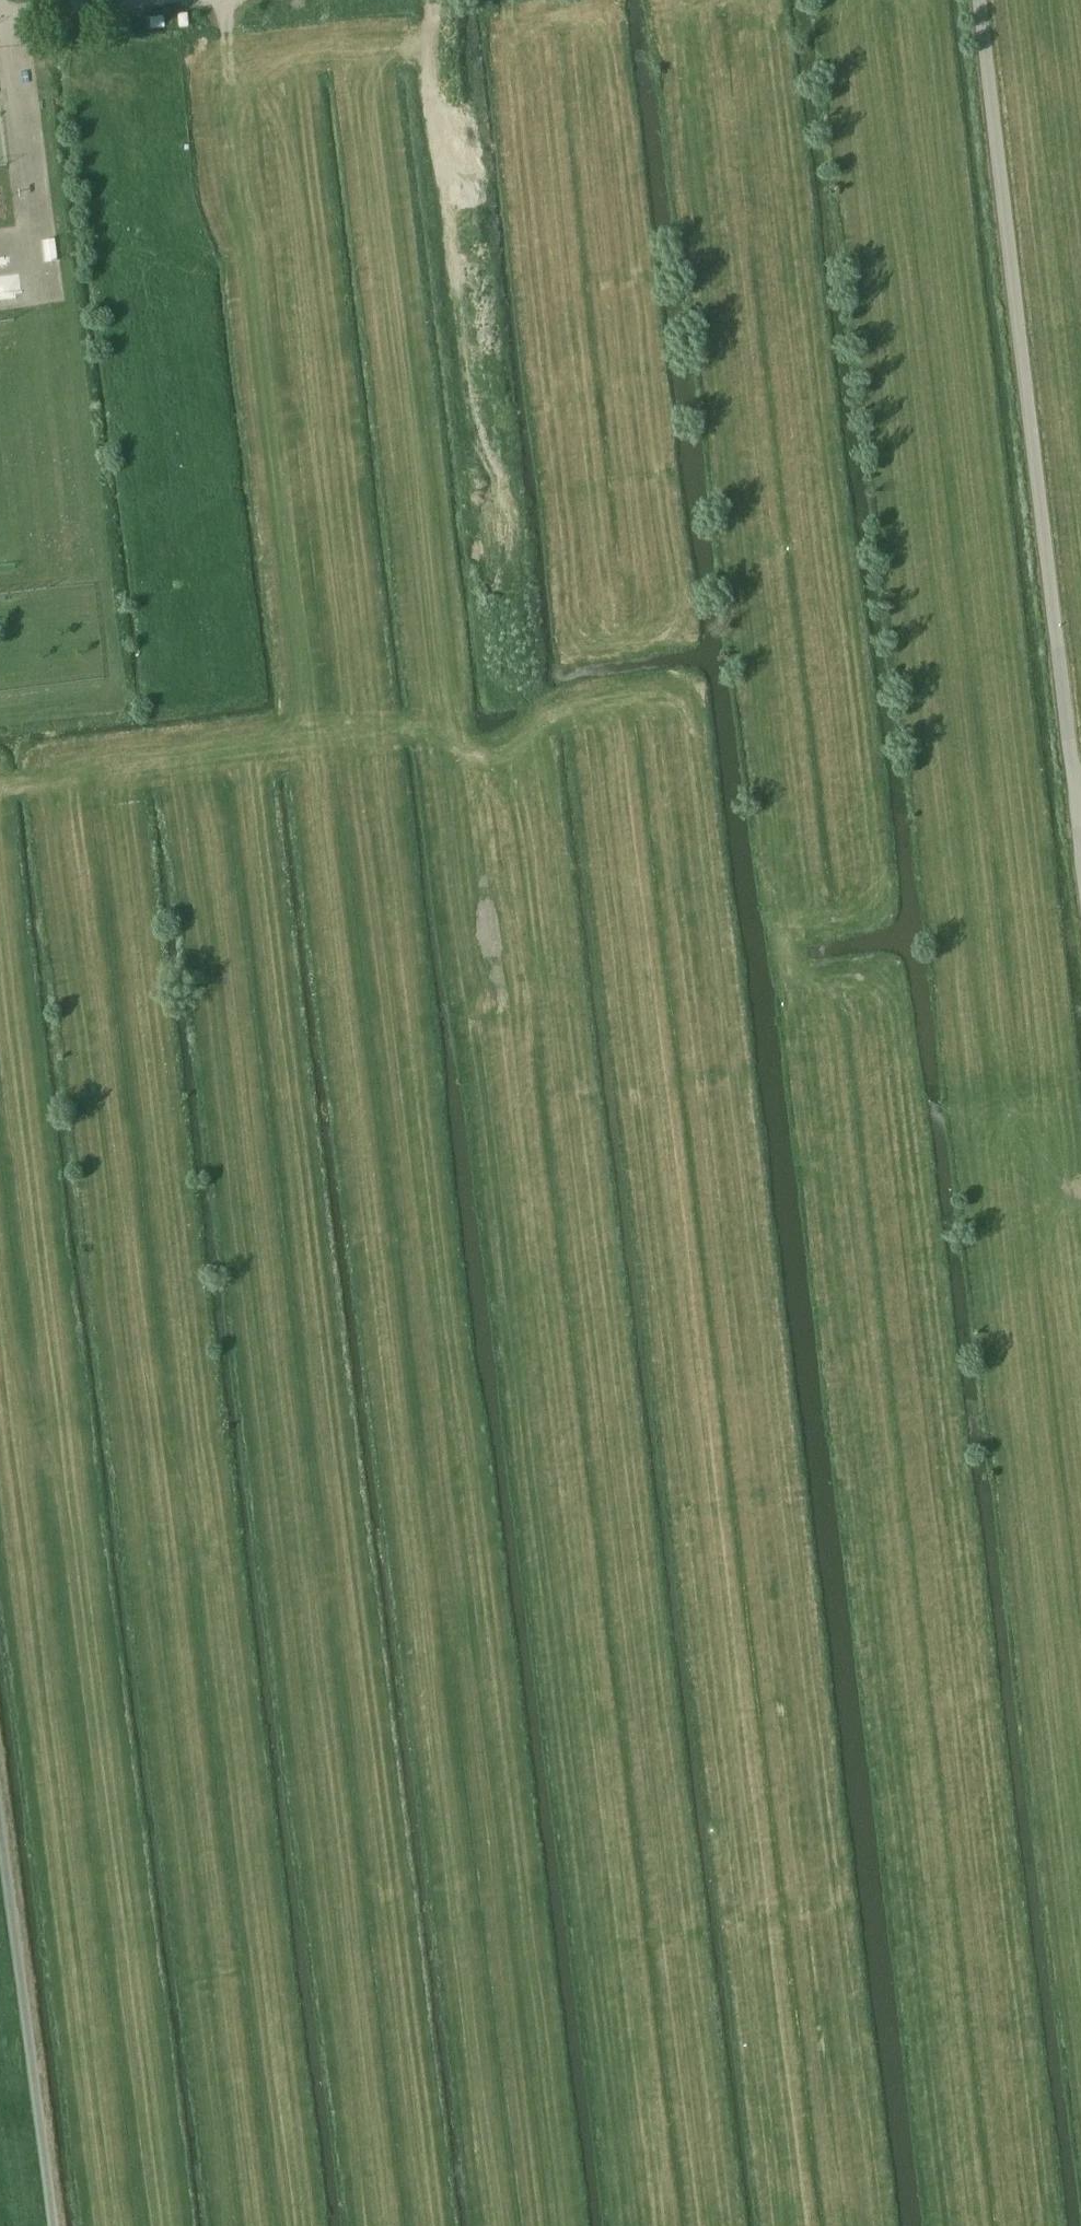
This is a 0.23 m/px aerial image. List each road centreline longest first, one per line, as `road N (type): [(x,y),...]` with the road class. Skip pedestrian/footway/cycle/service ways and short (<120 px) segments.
road 1 (unclassified): [(1080,815),(979,0)]
road 2 (unclassified): [(133,0),(0,15)]

